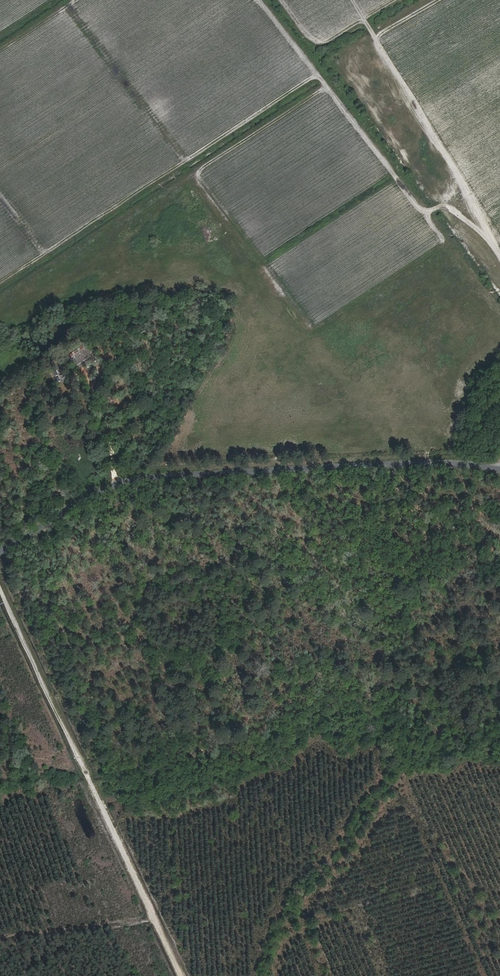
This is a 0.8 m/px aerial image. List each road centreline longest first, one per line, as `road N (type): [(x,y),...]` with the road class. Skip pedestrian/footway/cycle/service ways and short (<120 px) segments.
road 1 (unclassified): [(499,468),(389,464),(127,481),(0,551)]
road 2 (track): [(182,975),(0,587)]

